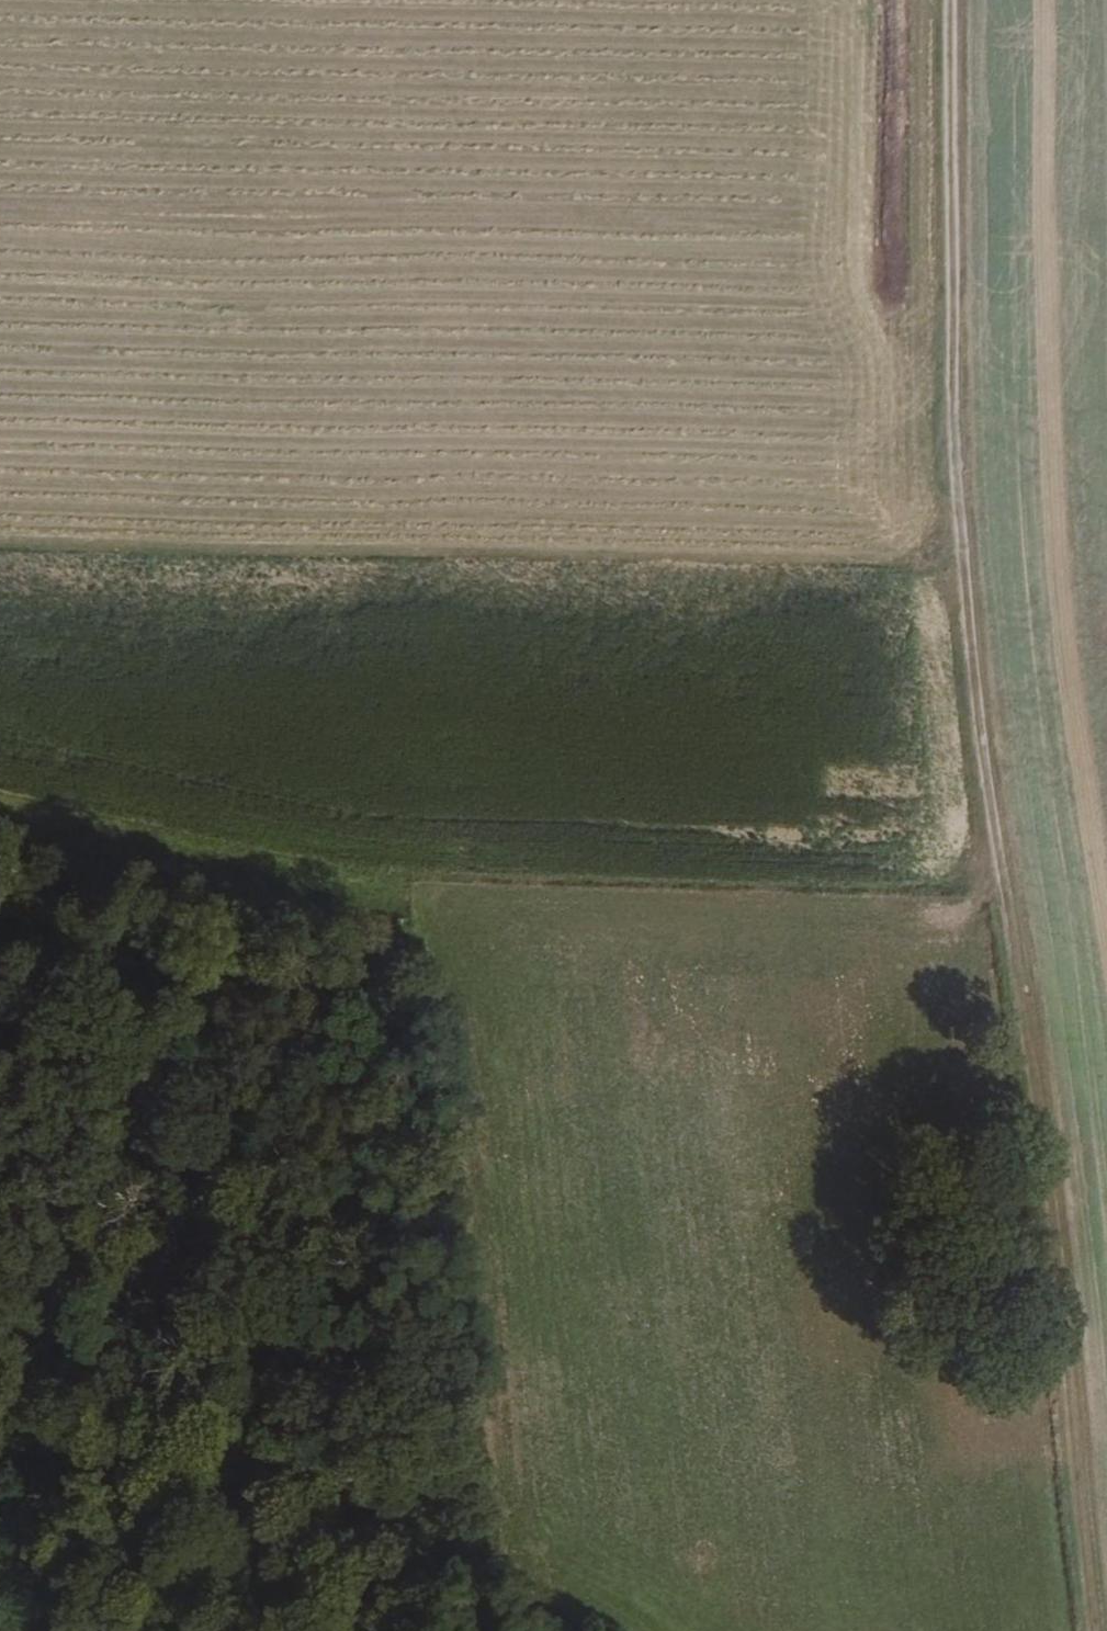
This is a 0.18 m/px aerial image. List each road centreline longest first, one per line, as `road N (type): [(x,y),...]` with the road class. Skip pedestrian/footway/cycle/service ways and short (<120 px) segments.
road 1 (track): [(1085,1630),(1046,1250),(982,782),(960,0)]

